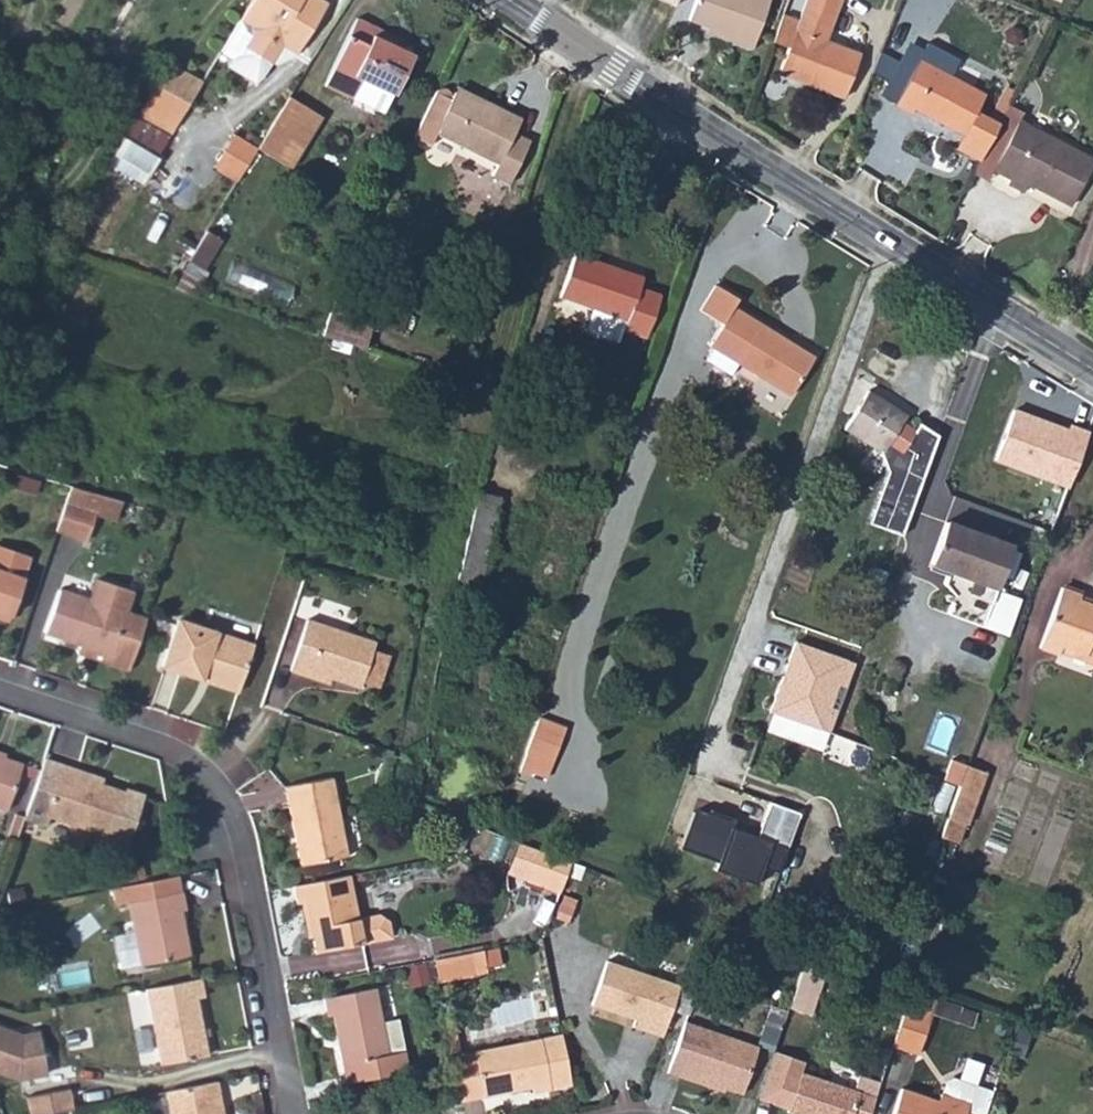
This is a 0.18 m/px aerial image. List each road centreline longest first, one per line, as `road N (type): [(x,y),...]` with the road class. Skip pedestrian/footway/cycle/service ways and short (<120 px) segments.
road 1 (secondary): [(1092,372),(509,0)]
road 2 (residential): [(0,689),(156,741),(197,763),(219,792),(240,831),(291,1113)]

